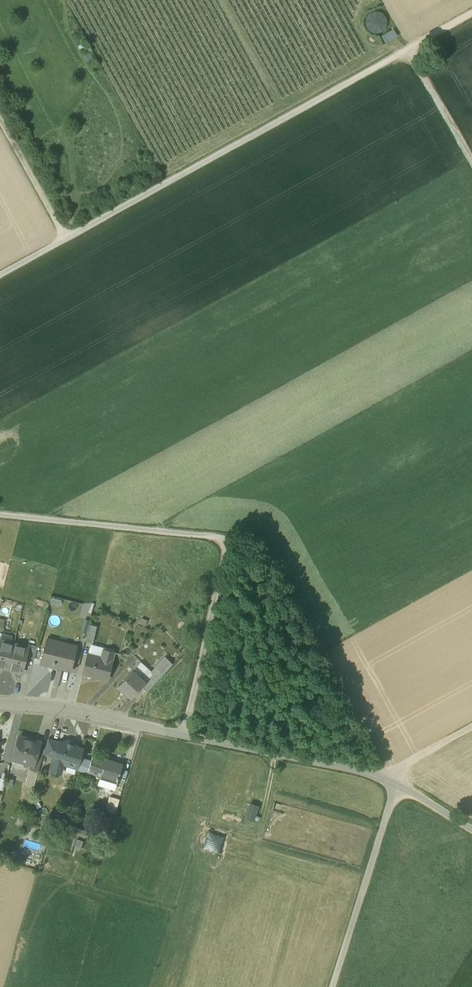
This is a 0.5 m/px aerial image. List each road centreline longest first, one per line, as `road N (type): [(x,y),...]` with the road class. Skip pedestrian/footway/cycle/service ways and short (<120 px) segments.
road 1 (track): [(471,832),(379,778),(186,737),(222,543),(0,521)]
road 2 (track): [(0,282),(471,17)]
road 3 (track): [(335,986),(399,770),(471,730)]
road 4 (residential): [(0,709),(186,737)]
road 5 (track): [(0,123),(67,244)]
road 6 (track): [(407,53),(471,167)]

